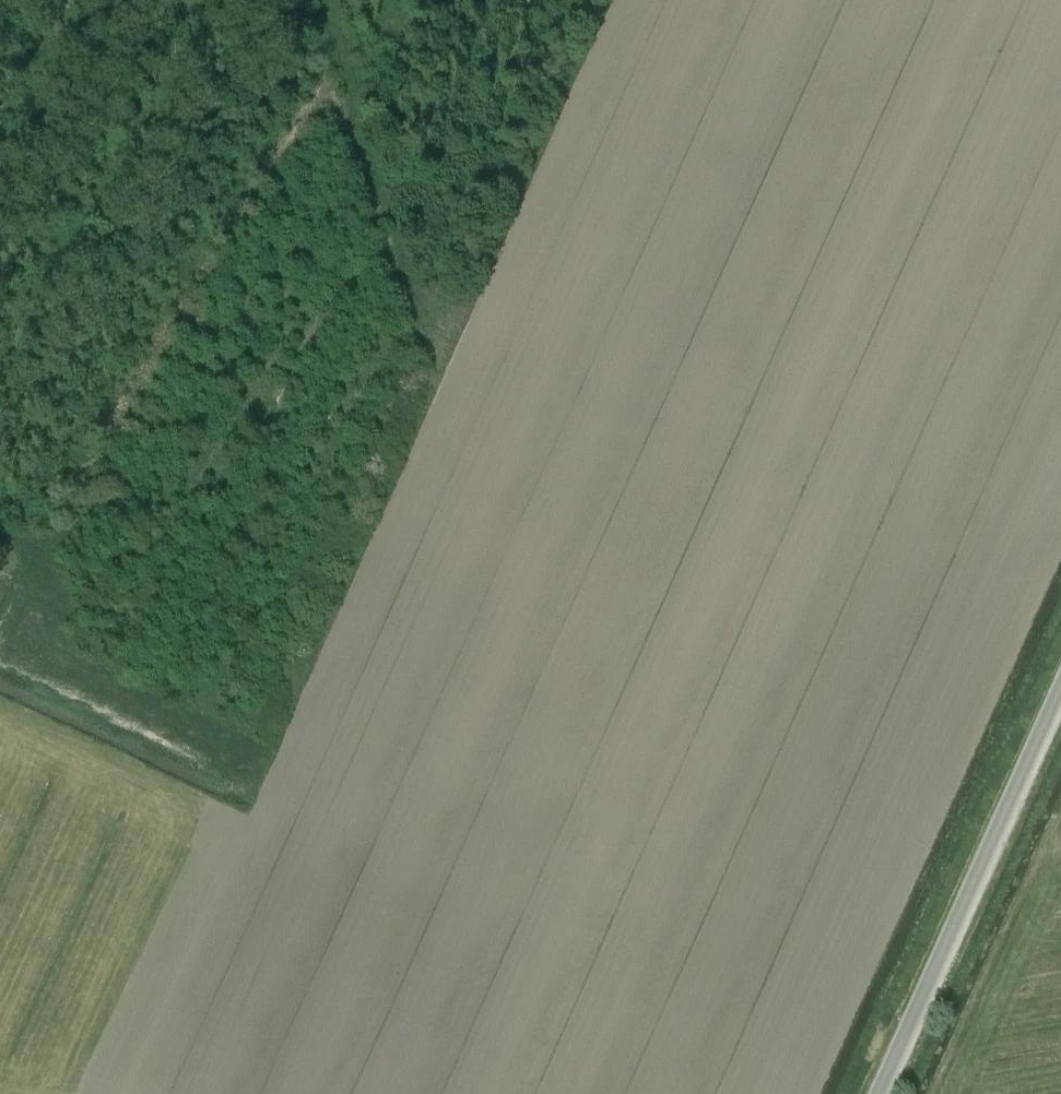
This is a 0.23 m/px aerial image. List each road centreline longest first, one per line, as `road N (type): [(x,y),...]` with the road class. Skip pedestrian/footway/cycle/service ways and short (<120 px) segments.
road 1 (unclassified): [(877,1093),(1060,685)]

